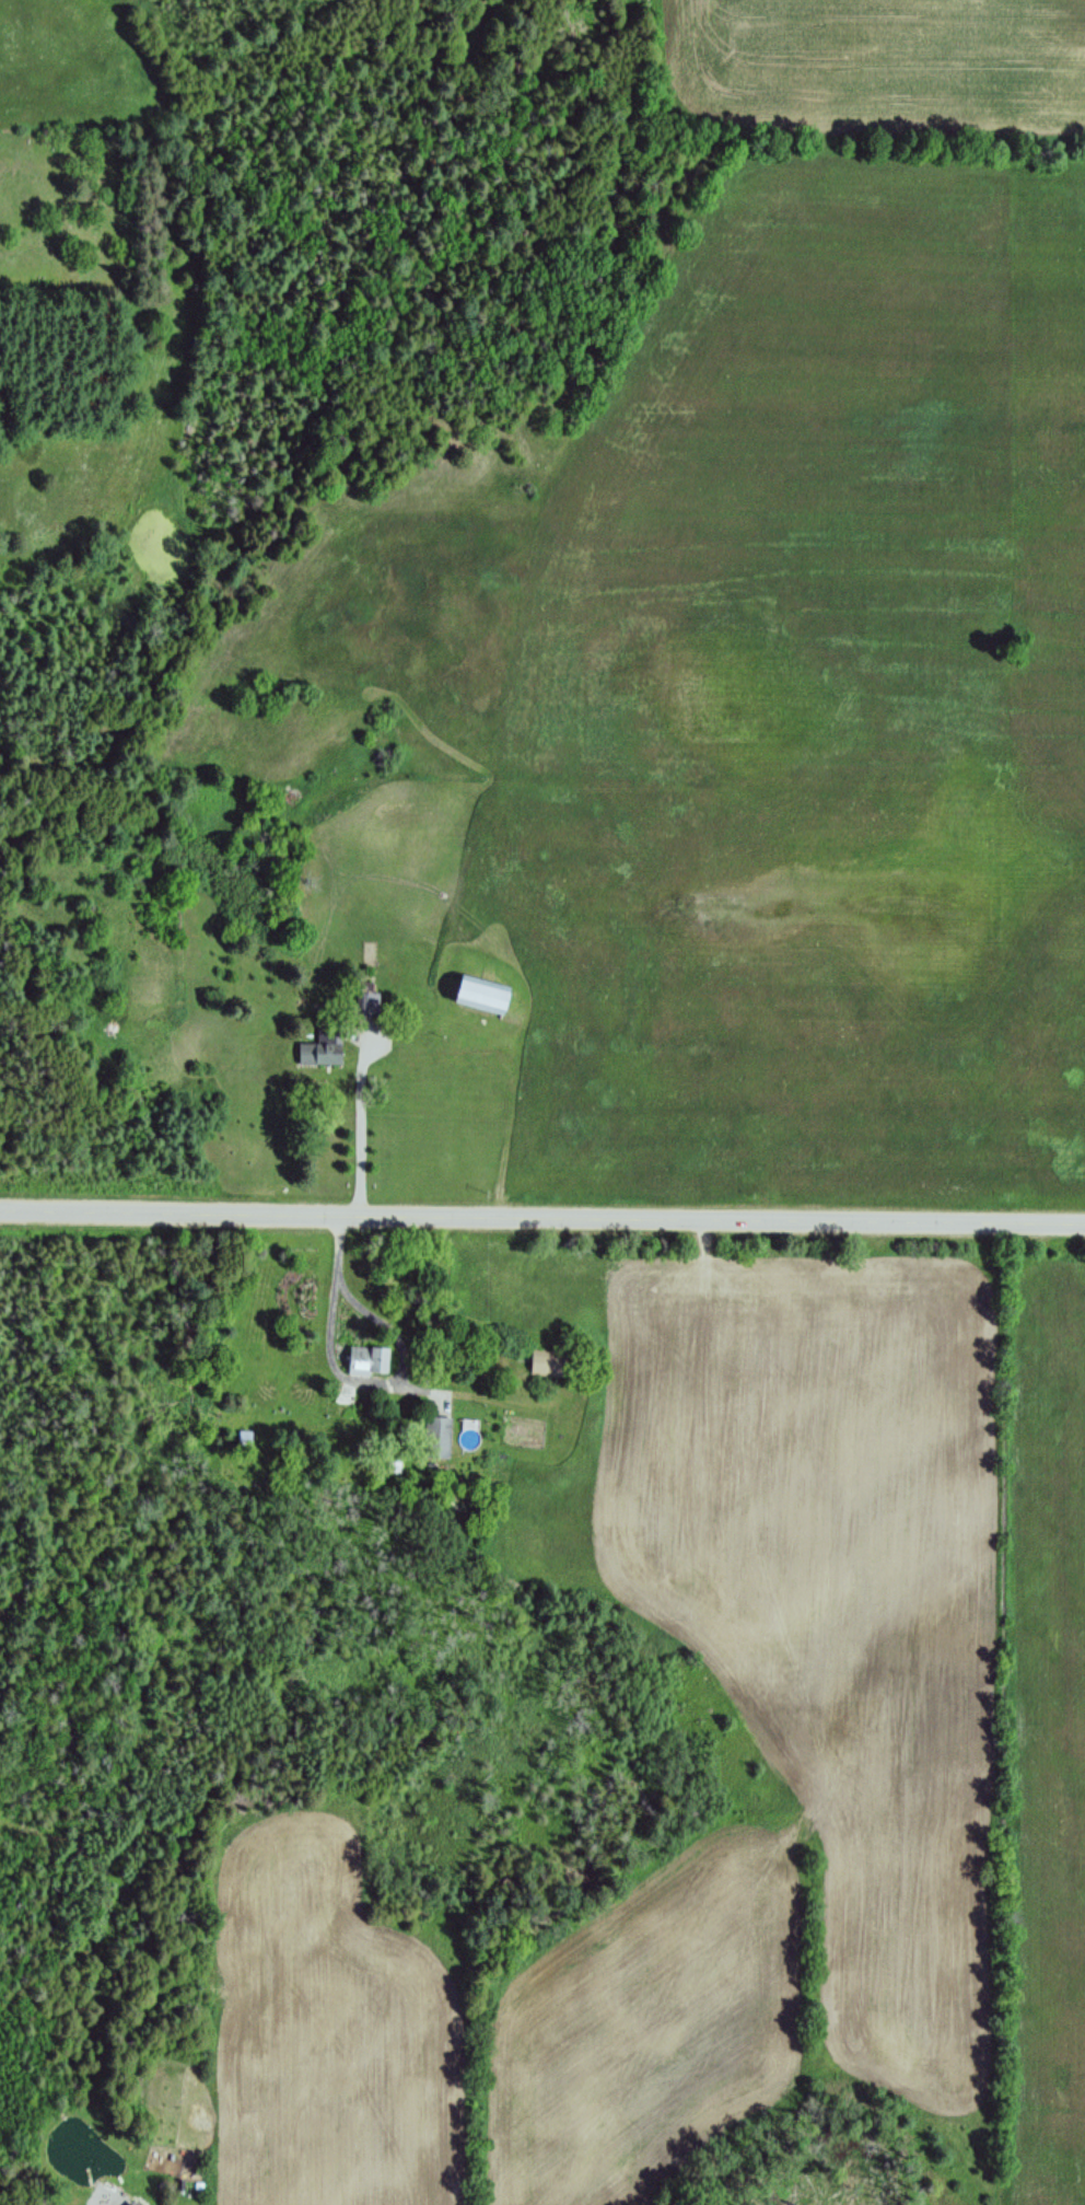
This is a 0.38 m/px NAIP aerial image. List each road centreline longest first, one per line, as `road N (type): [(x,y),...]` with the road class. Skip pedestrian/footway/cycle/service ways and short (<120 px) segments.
road 1 (secondary): [(1084,1225),(0,1211)]

